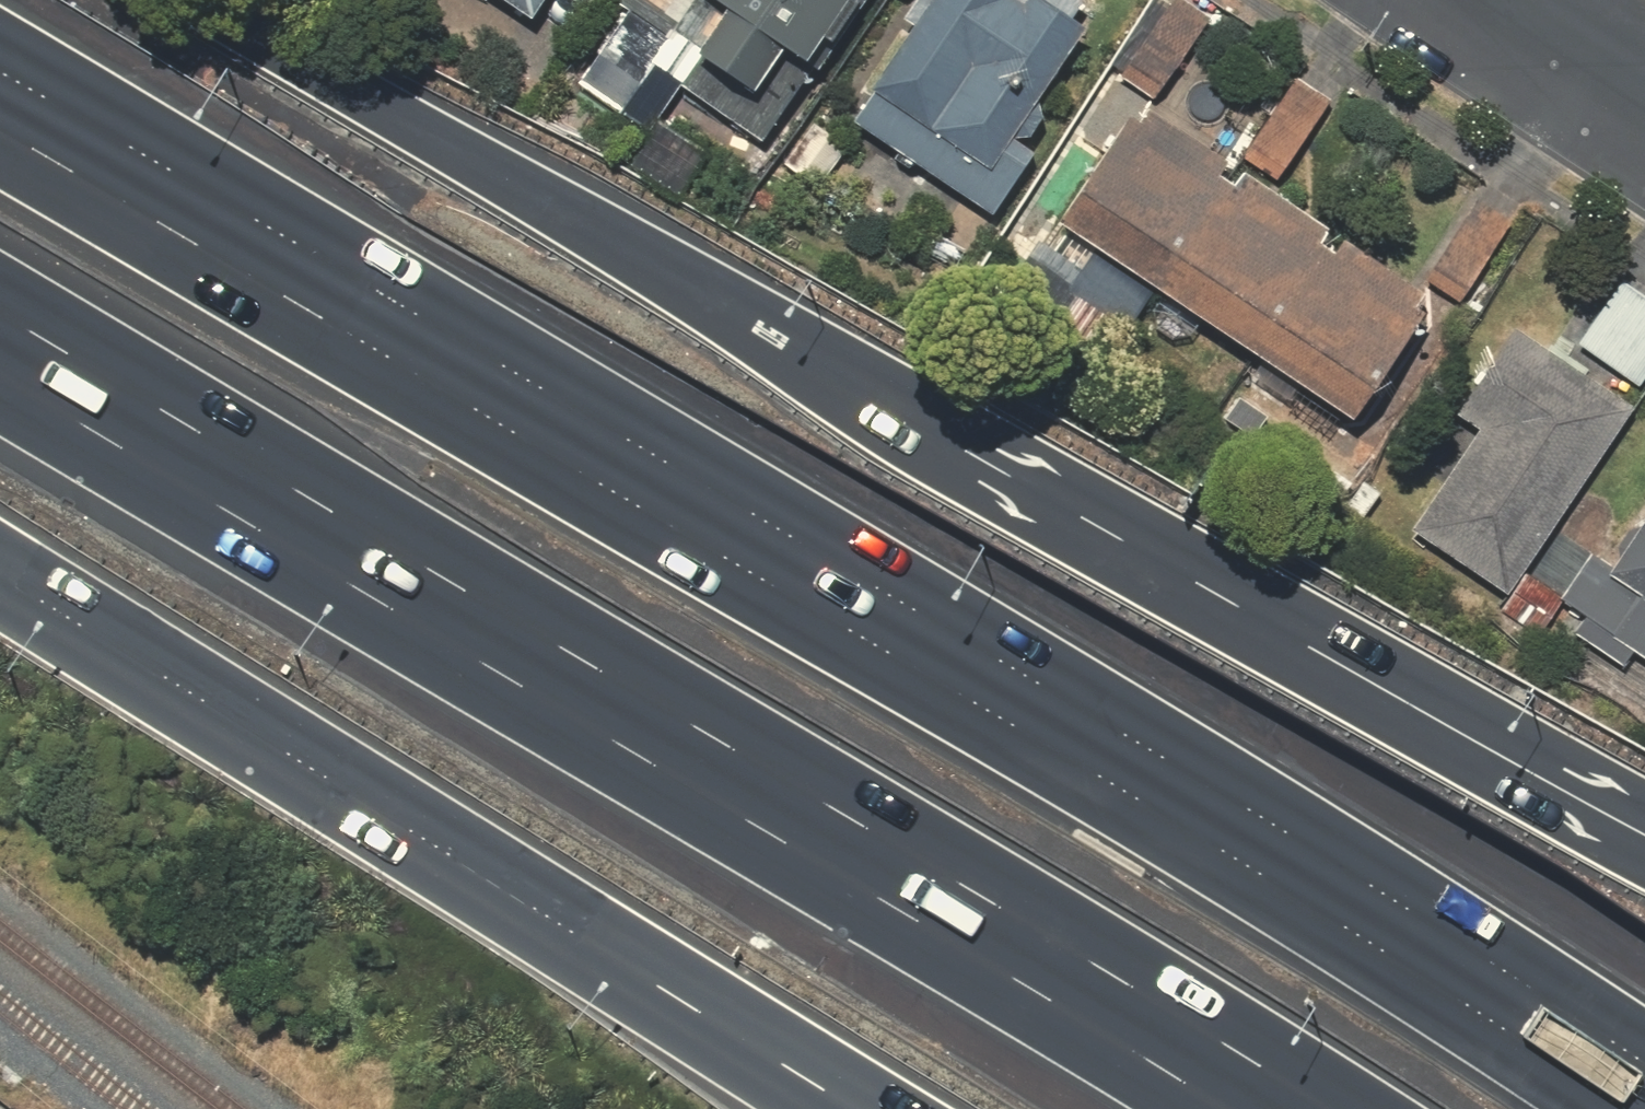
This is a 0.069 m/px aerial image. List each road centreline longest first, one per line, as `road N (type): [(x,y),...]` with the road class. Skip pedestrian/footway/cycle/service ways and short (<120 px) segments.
road 1 (motorway): [(0,125),(789,596),(1612,1108)]
road 2 (motorway): [(193,0),(1644,832)]
road 3 (motorway): [(1324,1108),(0,307)]
road 4 (motorway): [(833,1092),(0,569)]
road 5 (tertiary): [(1468,0),(1644,116)]

